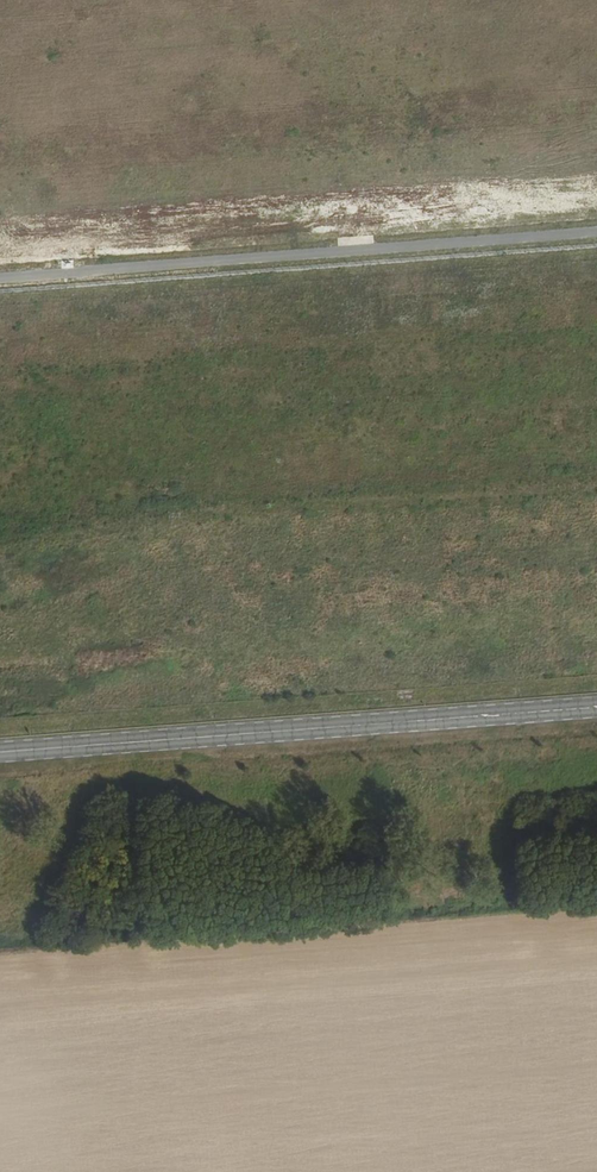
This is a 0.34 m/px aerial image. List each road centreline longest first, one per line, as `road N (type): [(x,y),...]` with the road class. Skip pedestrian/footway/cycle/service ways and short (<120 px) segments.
road 1 (secondary): [(596,710),(0,758)]

